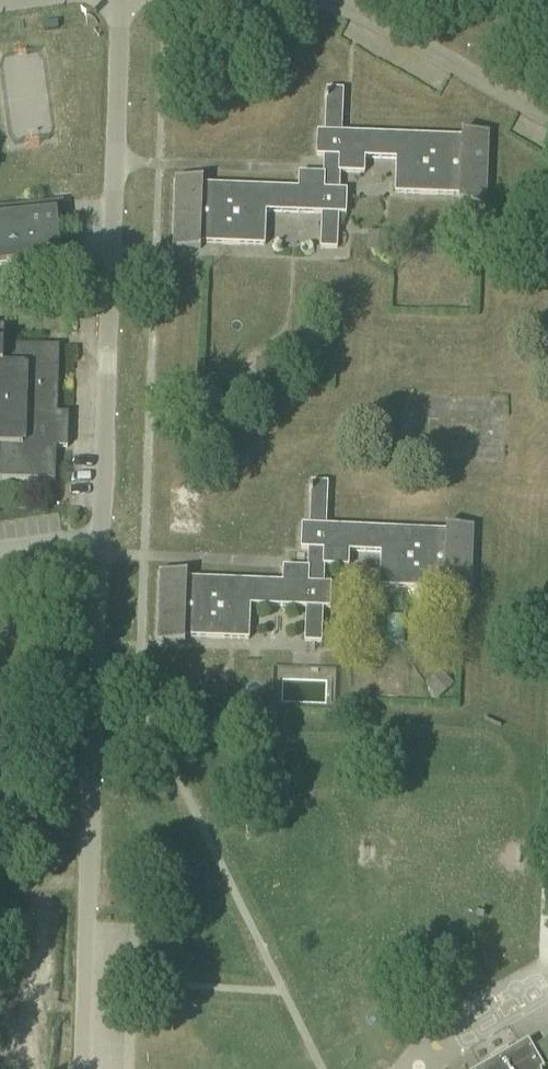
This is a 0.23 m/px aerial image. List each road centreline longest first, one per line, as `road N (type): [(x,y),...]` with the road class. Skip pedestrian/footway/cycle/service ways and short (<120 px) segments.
road 1 (residential): [(90,871),(123,0)]
road 2 (residential): [(547,112),(370,10),(339,0)]
road 3 (unclassified): [(83,1068),(90,871)]

